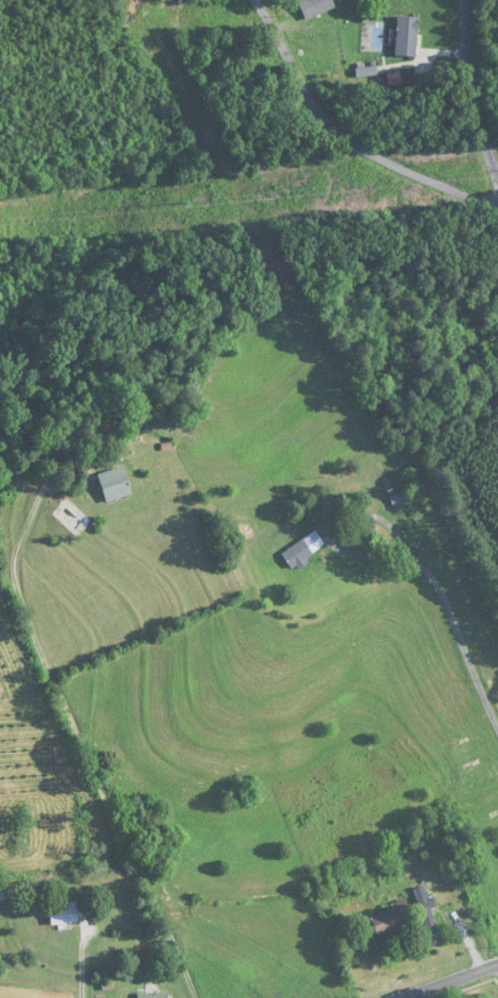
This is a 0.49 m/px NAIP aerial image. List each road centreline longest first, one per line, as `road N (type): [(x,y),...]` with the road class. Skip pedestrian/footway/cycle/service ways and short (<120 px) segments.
road 1 (residential): [(252,0),(316,109),(344,138),(408,173),(497,205)]
road 2 (residential): [(497,174),(472,77),(466,0)]

